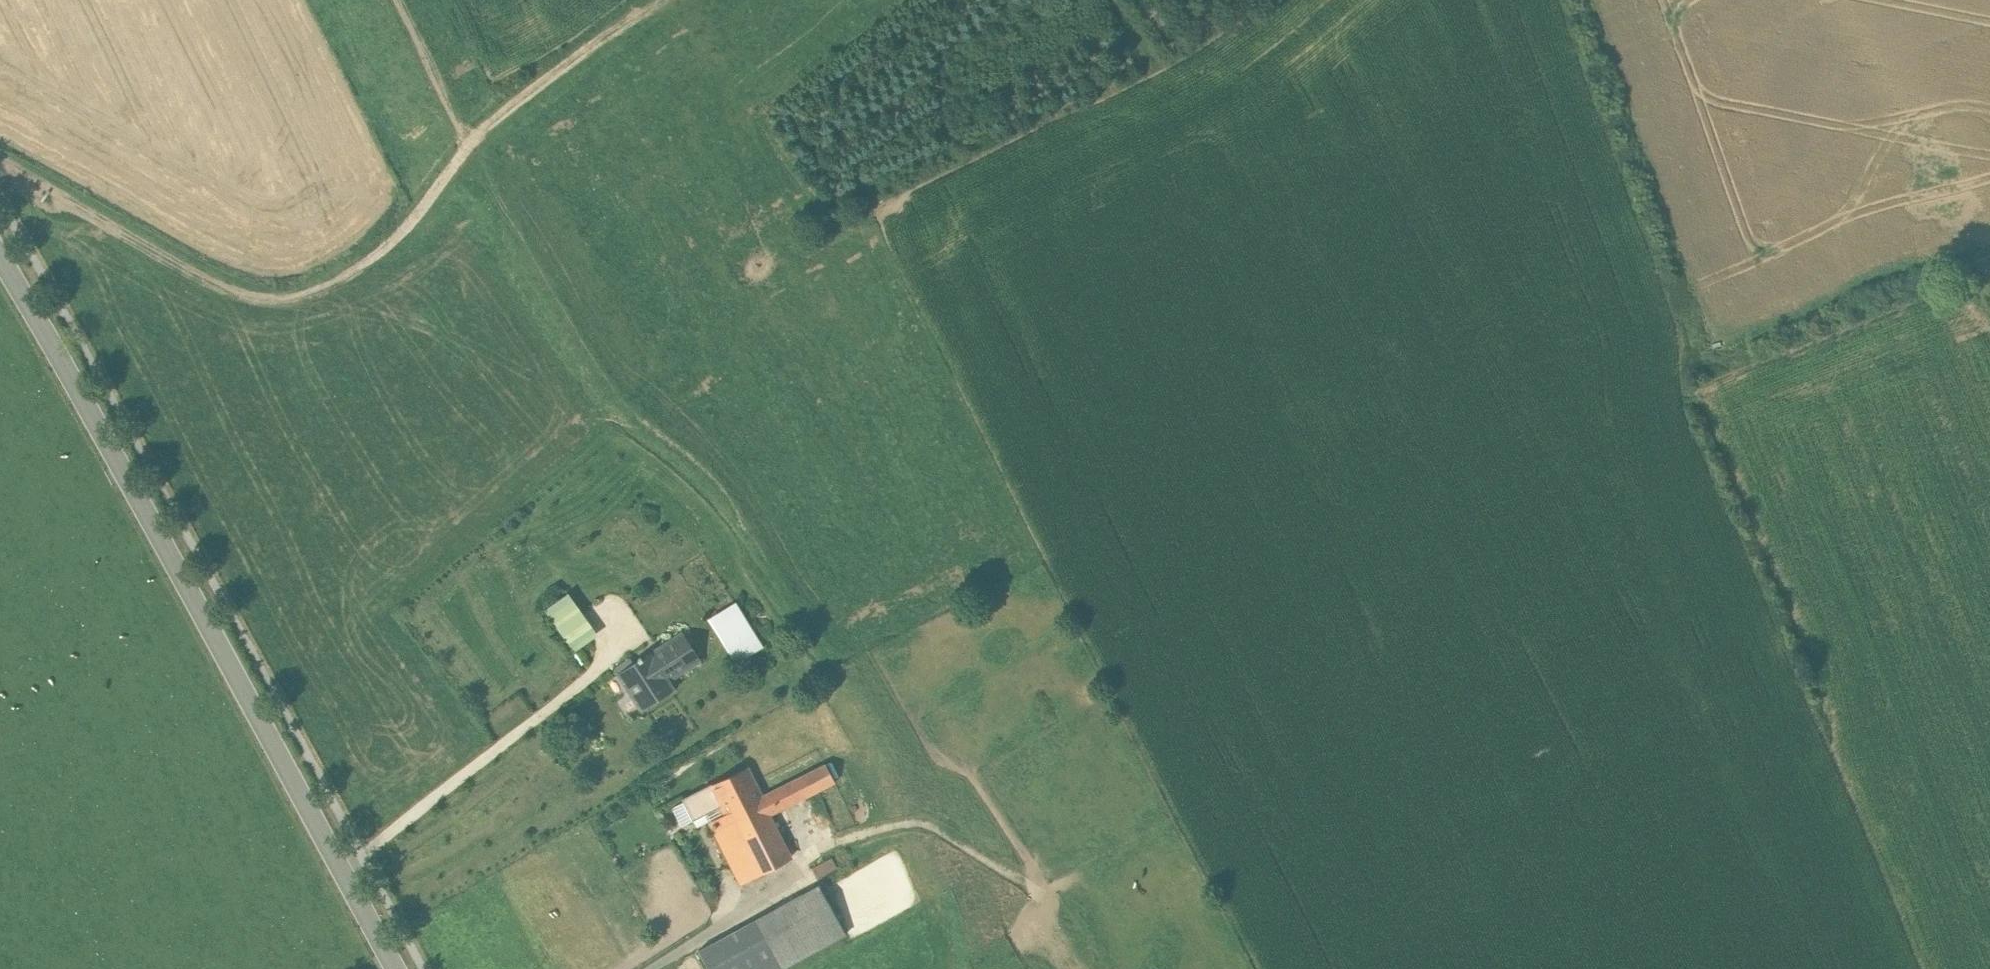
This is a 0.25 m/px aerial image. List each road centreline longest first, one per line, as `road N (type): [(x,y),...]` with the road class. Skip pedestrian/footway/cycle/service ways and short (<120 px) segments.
road 1 (tertiary): [(0,260),(395,968)]
road 2 (track): [(0,158),(247,295),(308,292),(401,235),(486,117),(651,0)]

